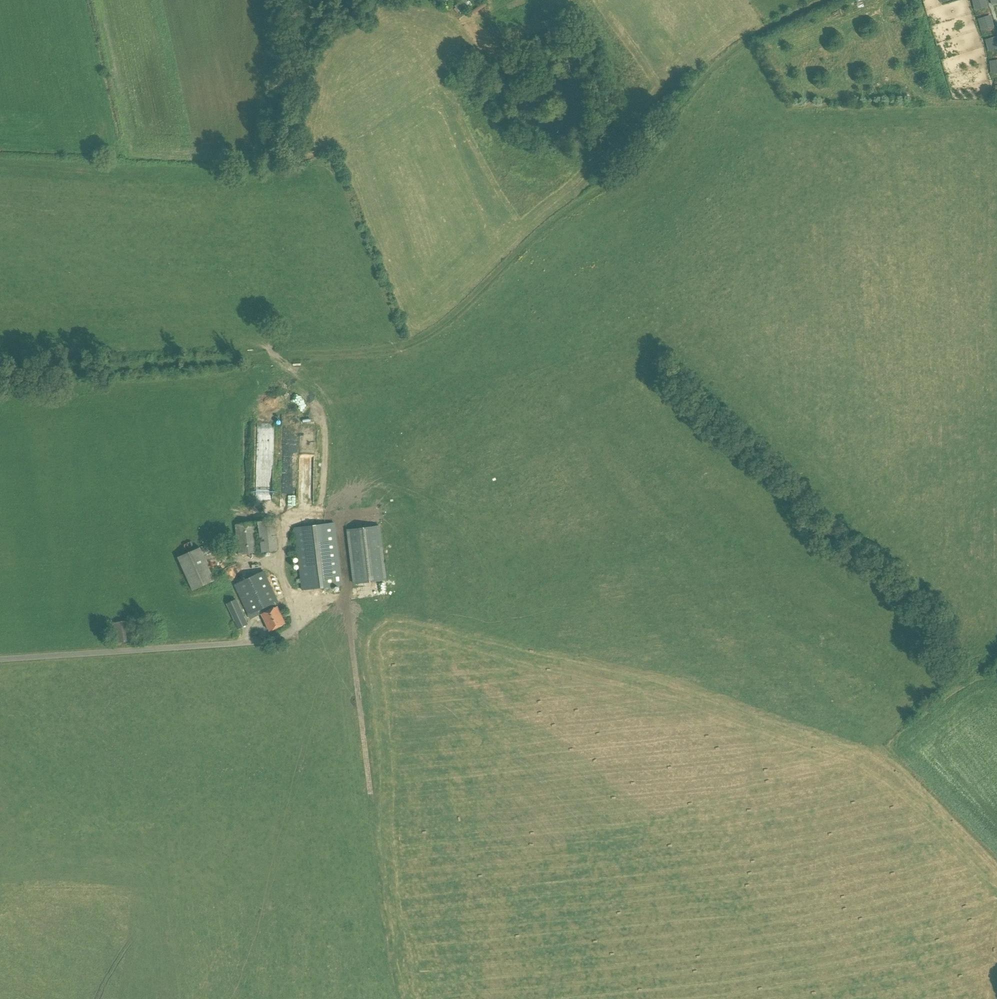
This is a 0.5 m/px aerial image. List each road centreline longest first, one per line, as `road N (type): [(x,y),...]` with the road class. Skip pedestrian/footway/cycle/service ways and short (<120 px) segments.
road 1 (track): [(0,375),(382,355),(426,339),(535,237),(609,183),(730,51),(833,0)]

